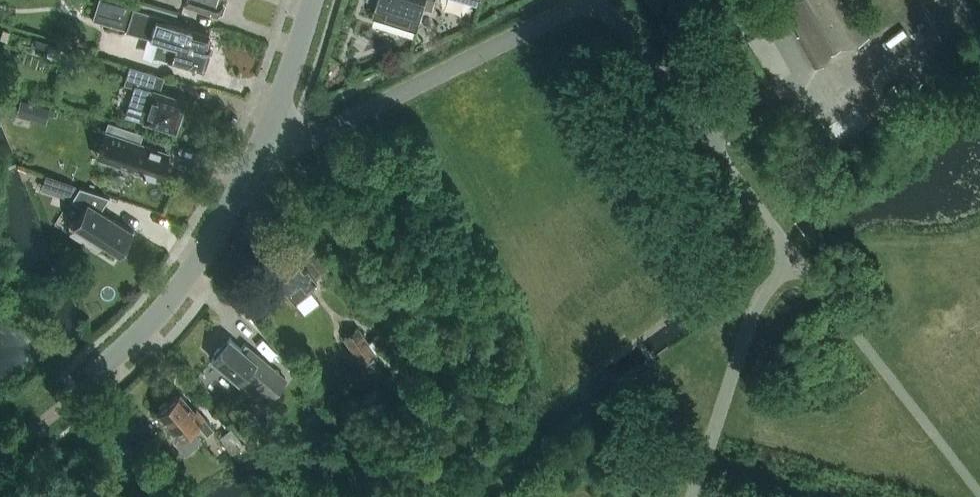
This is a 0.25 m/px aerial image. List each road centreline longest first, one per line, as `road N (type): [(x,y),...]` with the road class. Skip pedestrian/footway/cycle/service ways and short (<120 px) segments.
road 1 (residential): [(93,381),(181,292),(231,217),(272,127),(313,0)]

